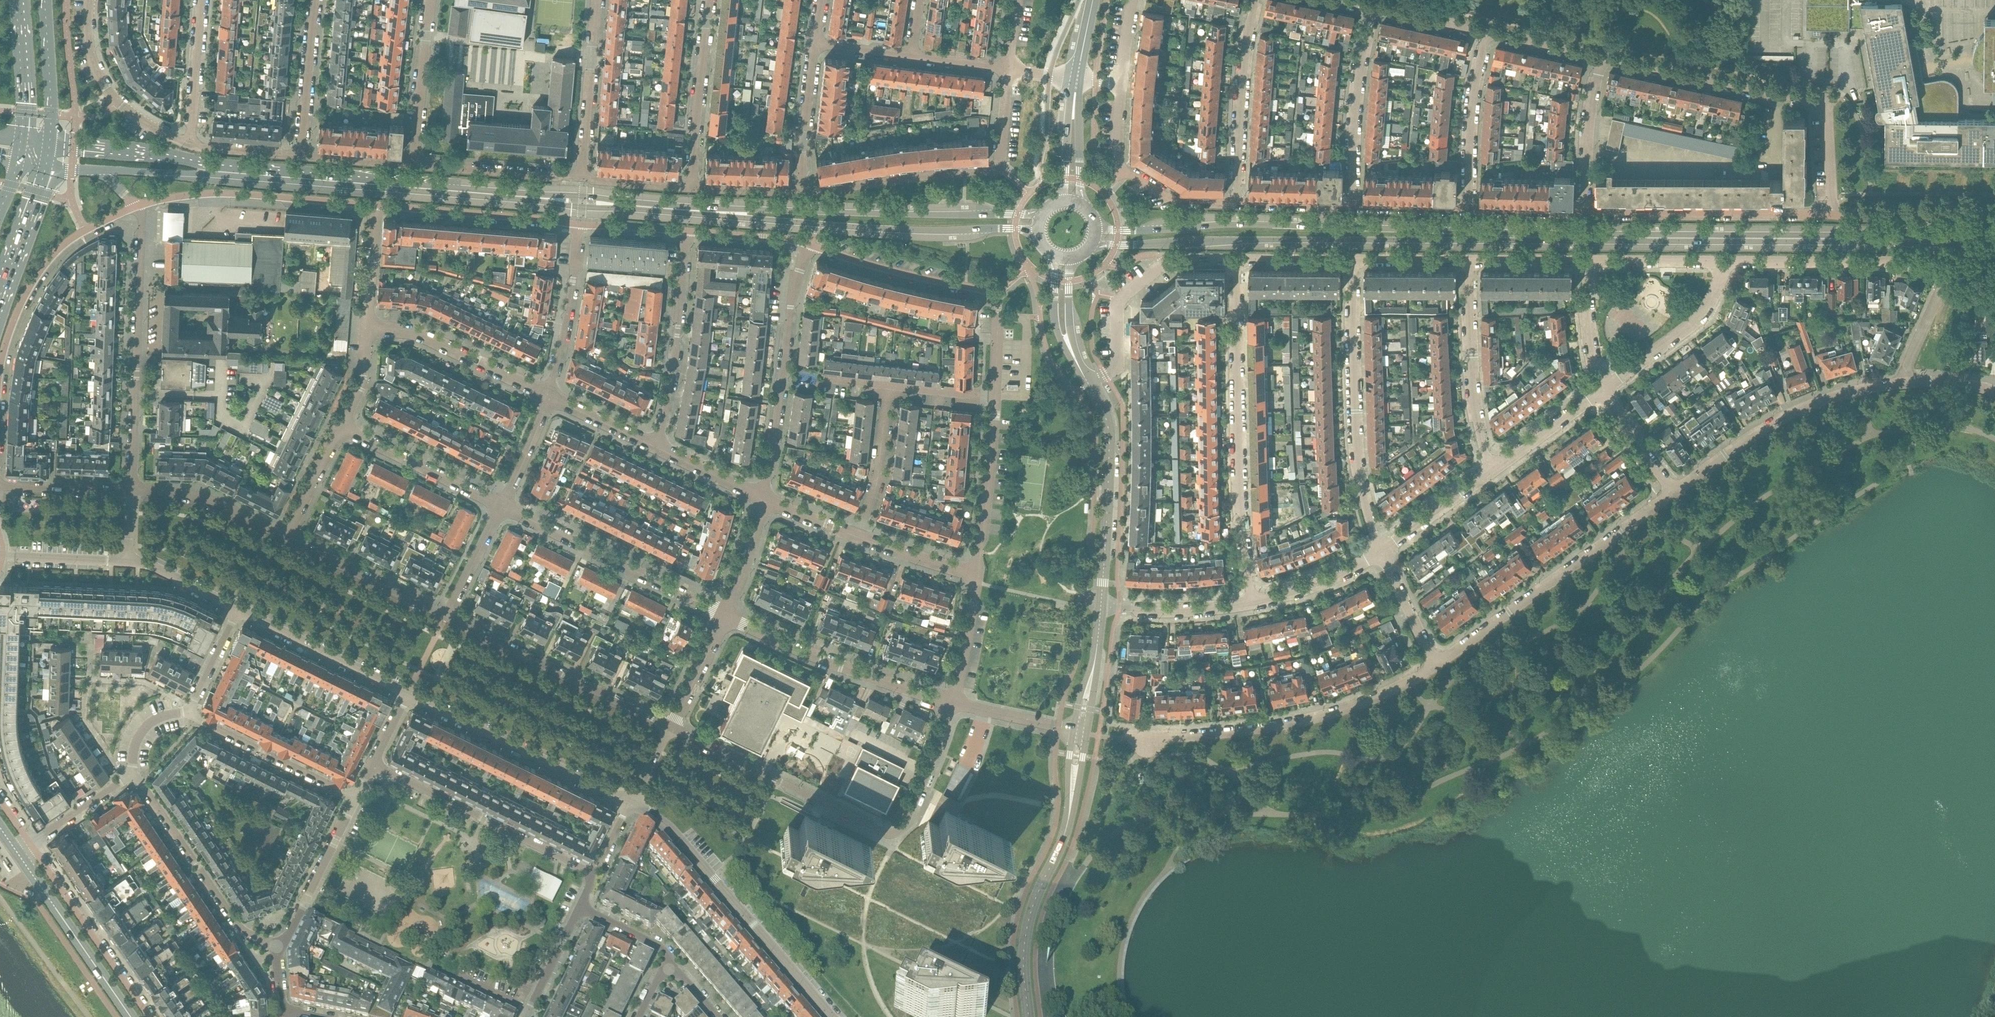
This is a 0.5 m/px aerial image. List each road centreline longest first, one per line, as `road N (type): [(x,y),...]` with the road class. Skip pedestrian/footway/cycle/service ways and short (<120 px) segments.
road 1 (tertiary): [(1090,249),(1516,236)]
road 2 (residential): [(669,728),(890,834),(905,825),(953,706)]
road 3 (tertiary): [(1871,239),(1516,236)]
road 4 (residential): [(1253,604),(1240,482),(1236,259)]
road 5 (residential): [(1723,262),(1940,265),(1945,285),(1900,383)]
road 6 (tertiary): [(1045,212),(717,212)]
road 7 (tertiary): [(216,172),(536,197)]
road 8 (residential): [(1147,745),(1325,717),(1436,667)]
road 9 (unclassified): [(834,1016),(668,824),(631,801)]
road 10 (residential): [(1352,259),(1356,438),(1382,552)]
road 11 (residential): [(1436,667),(1673,492)]
road 12 (residential): [(139,207),(131,492)]
road 13 (residential): [(807,244),(764,499)]
road 14 (residential): [(1673,492),(1792,411),(1900,383)]
road 15 (residential): [(445,617),(669,728)]
road 16 (residential): [(595,872),(372,764)]
road 17 (unclassified): [(631,801),(408,693)]
road 18 (residential): [(725,615),(502,507)]
road 19 (residential): [(1833,217),(1587,216)]
road 20 (residential): [(953,706),(725,615)]
road 21 (residential): [(139,207),(201,194),(377,205)]
road 22 (residential): [(1830,102),(1601,57)]
road 23 (residential): [(1089,384),(1118,366),(1119,298),(1174,259),(1236,259)]
road 24 (residential): [(277,946),(238,927),(130,775)]
road 25 (residential): [(0,369),(20,305),(54,254),(139,207)]
road 26 (unclassified): [(1101,604),(1109,441),(1089,384)]
road 27 (residential): [(658,447),(687,232)]
road 28 (tertiary): [(825,225),(1015,228),(1039,240)]
road 29 (residential): [(1491,472),(1472,384),(1469,260)]
road 30 (tertiary): [(1309,226),(1096,226)]
road 31 (residential): [(1237,205),(1179,204),(1119,166),(1119,84)]
road 32 (residential): [(150,1016),(30,843)]
road 33 (tertiary): [(1516,236),(1309,226)]
road 34 (unclassified): [(1256,0),(1237,205)]
road 35 (unclassified): [(1372,7),(1356,96),(1352,209)]
road 36 (residential): [(377,205),(578,224)]
road 37 (residential): [(17,852),(131,1016)]
road 38 (unclassified): [(1029,1016),(1029,919),(1067,826)]
road 39 (residential): [(999,170),(803,191)]
road 40 (residential): [(549,396),(423,335),(367,328)]
road 41 (residential): [(807,244),(996,295)]
road 42 (residential): [(191,146),(127,110),(100,79),(89,0)]
road 43 (unclassified): [(408,693),(237,608)]
road 44 (residential): [(710,0),(691,188)]
road 45 (residential): [(188,713),(356,798)]
road 46 (residential): [(1602,392),(1705,315),(1723,262)]
road 47 (unclassified): [(1487,32),(1473,97),(1470,212)]
road 48 (residential): [(582,180),(597,0)]
road 49 (residential): [(978,576),(995,397)]
road 50 (residential): [(502,507),(341,427)]
road 51 (residential): [(286,538),(445,617)]
road 52 (residential): [(578,224),(549,396)]
road 53 (residential): [(277,946),(291,933),(356,798)]
road 54 (tertiary): [(216,172),(50,143)]
road 55 (residential): [(582,180),(415,165)]
road 56 (residential): [(415,165),(432,0)]
road 57 (residential): [(286,538),(213,503),(131,492)]
road 58 (residential): [(1587,216),(1601,57)]
road 59 (residential): [(316,0),(302,155)]
road 60 (residential): [(855,535),(877,474),(886,386)]
road 61 (residential): [(1101,604),(1174,612),(1253,604)]
road 62 (residential): [(815,43),(803,191)]
road 63 (residential): [(202,0),(191,146)]
road 64 (tertiary): [(50,143),(45,0)]
road 65 (tertiary): [(0,299),(46,166)]
road 66 (residential): [(1253,604),(1332,580),(1382,552)]
road 67 (tertiary): [(16,0),(21,139)]
road 68 (residential): [(1585,260),(1723,262)]
road 69 (unclassified): [(1051,256),(1059,336),(1089,384)]
road 70 (residential): [(1491,472),(1602,392)]
road 71 (residential): [(1382,552),(1491,472)]
road 72 (residential): [(1585,260),(1602,392)]
road 73 (residential): [(953,706),(978,576)]
road 74 (residential): [(131,492),(0,483)]
road 75 (residential): [(978,576),(855,535)]
road 76 (unclassified): [(1089,384),(1069,323),(1075,259)]
road 77 (unclassified): [(127,562),(0,556)]
road 78 (tertiary): [(1082,206),(1077,79)]
road 79 (residential): [(1436,667),(1382,552)]
road 80 (residential): [(669,728),(725,615)]
road 81 (tertiary): [(1077,79),(1058,203)]
road 82 (residential): [(445,617),(502,507)]
road 83 (residential): [(286,538),(341,427)]
road 84 (tertiary): [(1871,239),(1994,253)]
road 85 (residential): [(1074,731),(953,706)]
road 86 (residential): [(367,328),(377,205)]
road 87 (residential): [(1673,492),(1602,392)]
road 88 (residential): [(725,615),(764,499)]
road 89 (residential): [(130,775),(30,843)]
road 90 (residential): [(687,232),(807,244)]
road 91 (residential): [(502,507),(549,396)]
road 92 (residential): [(658,447),(549,396)]
road 93 (unclassified): [(237,608),(127,562)]

